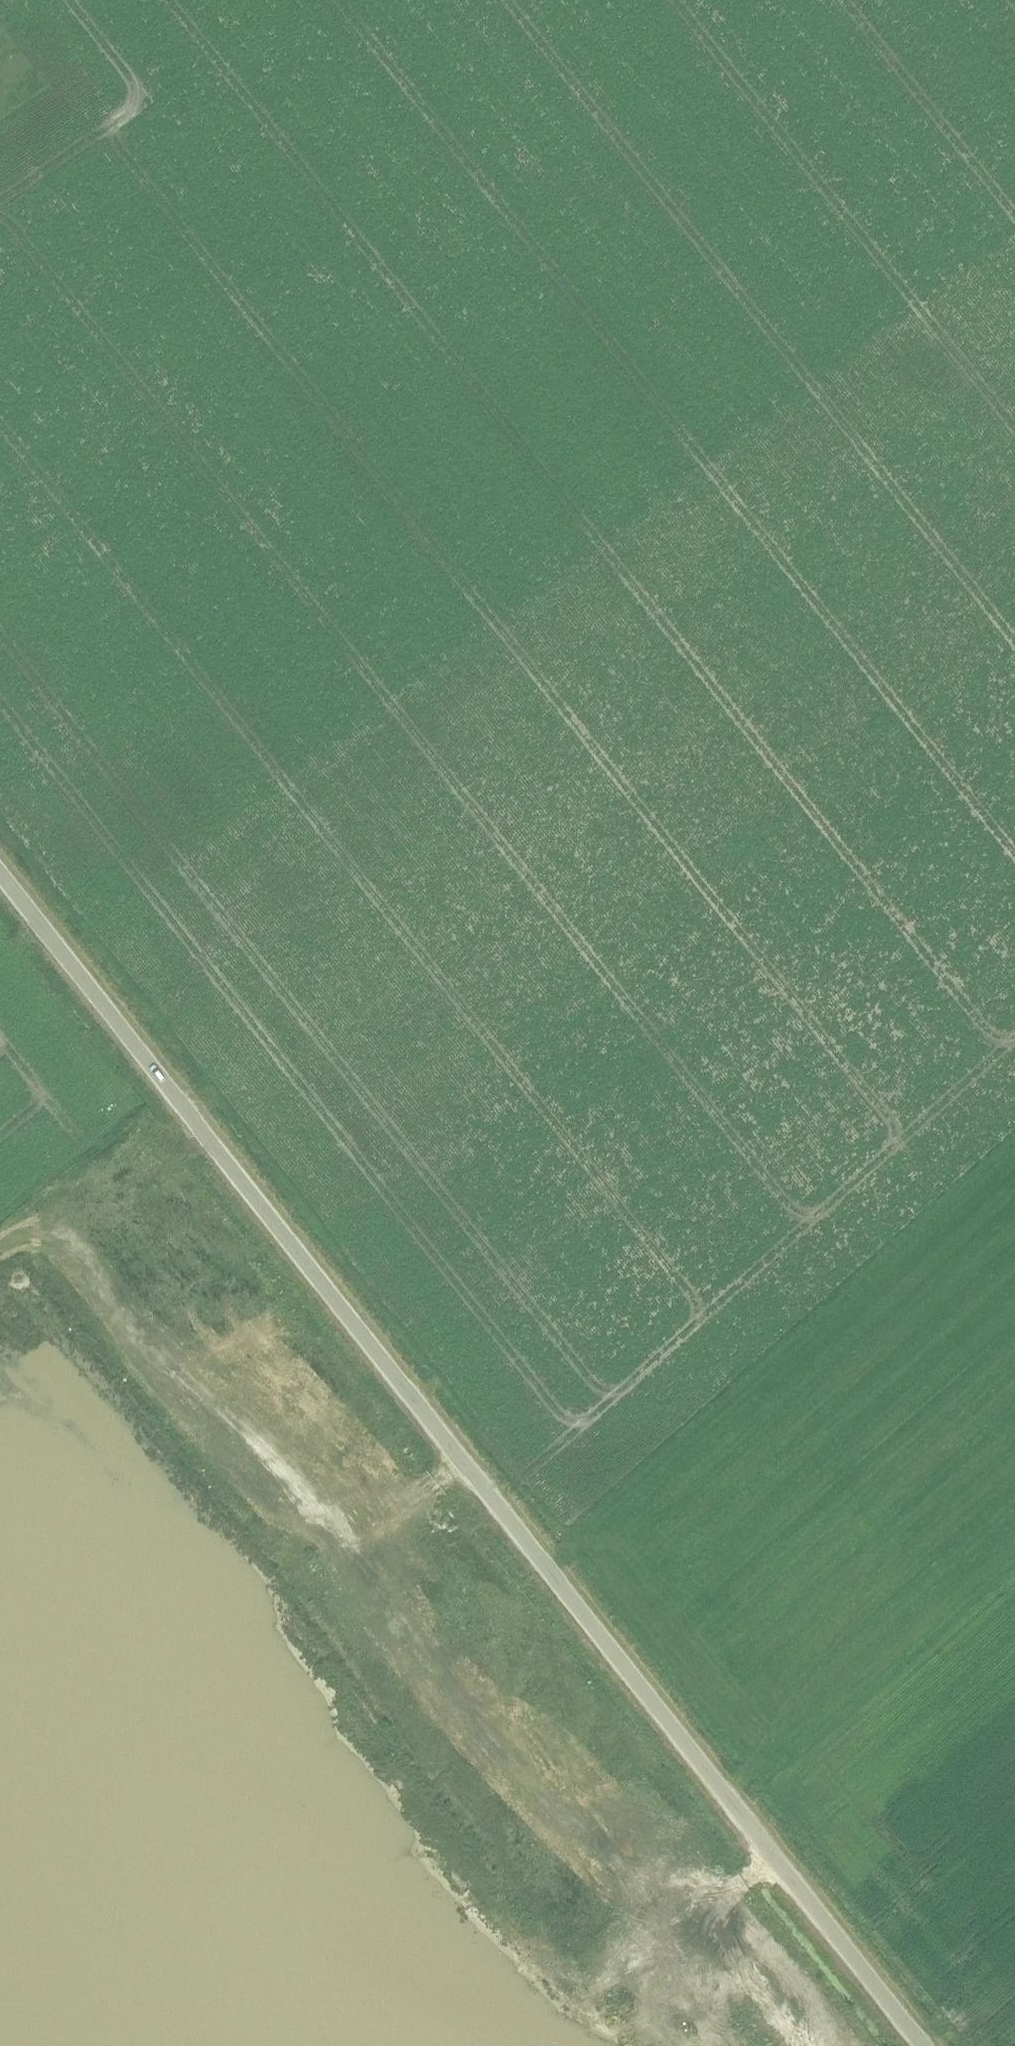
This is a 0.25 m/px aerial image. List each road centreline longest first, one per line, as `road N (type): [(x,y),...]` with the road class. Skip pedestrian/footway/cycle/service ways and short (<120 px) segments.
road 1 (unclassified): [(921,2045),(0,874)]

